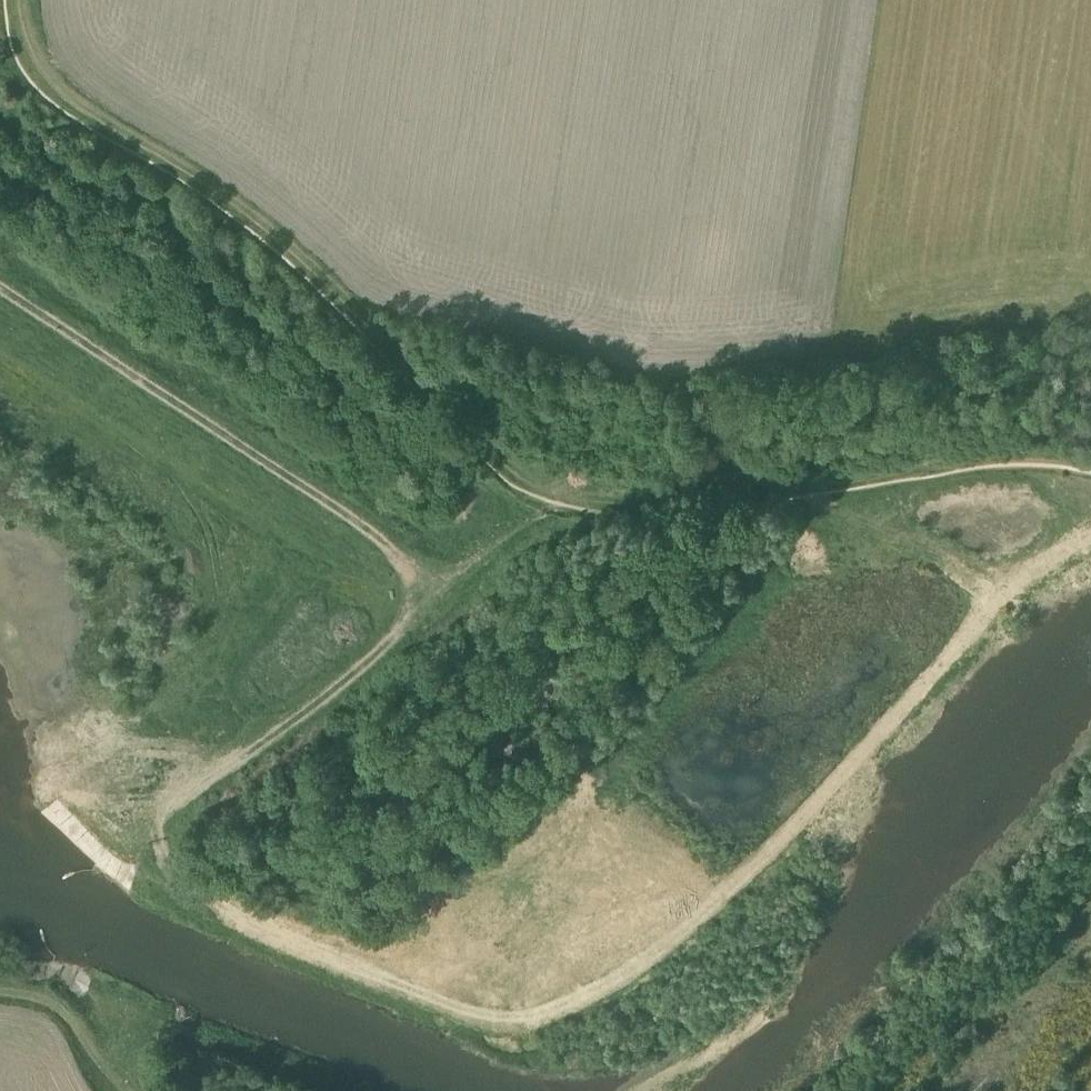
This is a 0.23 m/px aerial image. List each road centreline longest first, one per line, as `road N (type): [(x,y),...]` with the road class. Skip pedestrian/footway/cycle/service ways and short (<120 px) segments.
road 1 (track): [(23,0),(27,38),(44,75),(91,118),(253,218),(539,488),(593,502),(668,502),(1002,458),(1053,477),(1090,522)]

